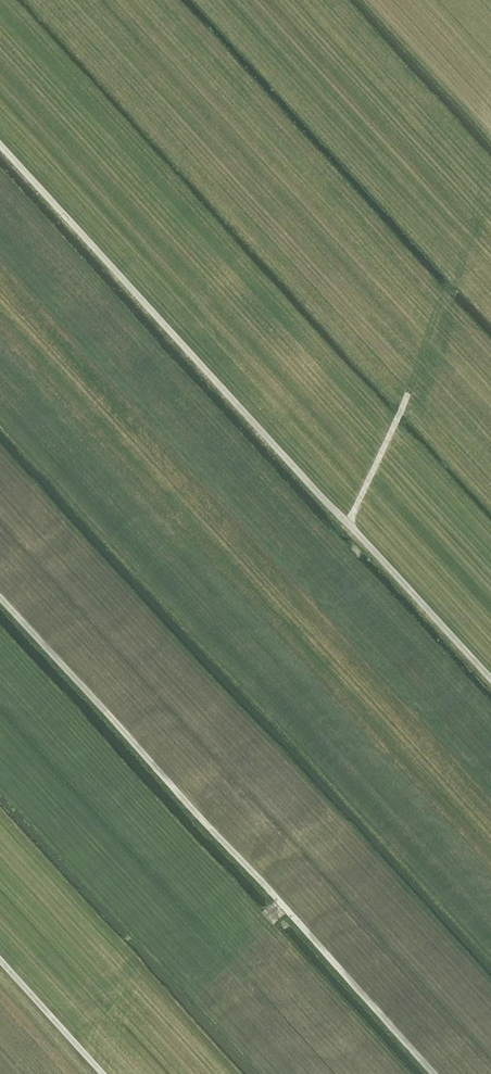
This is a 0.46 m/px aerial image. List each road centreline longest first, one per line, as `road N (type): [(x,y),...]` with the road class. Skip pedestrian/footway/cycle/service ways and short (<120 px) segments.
road 1 (track): [(490,681),(0,145)]
road 2 (track): [(435,1073),(0,598)]
road 3 (track): [(105,1073),(0,958)]
road 4 (track): [(349,526),(406,394)]

